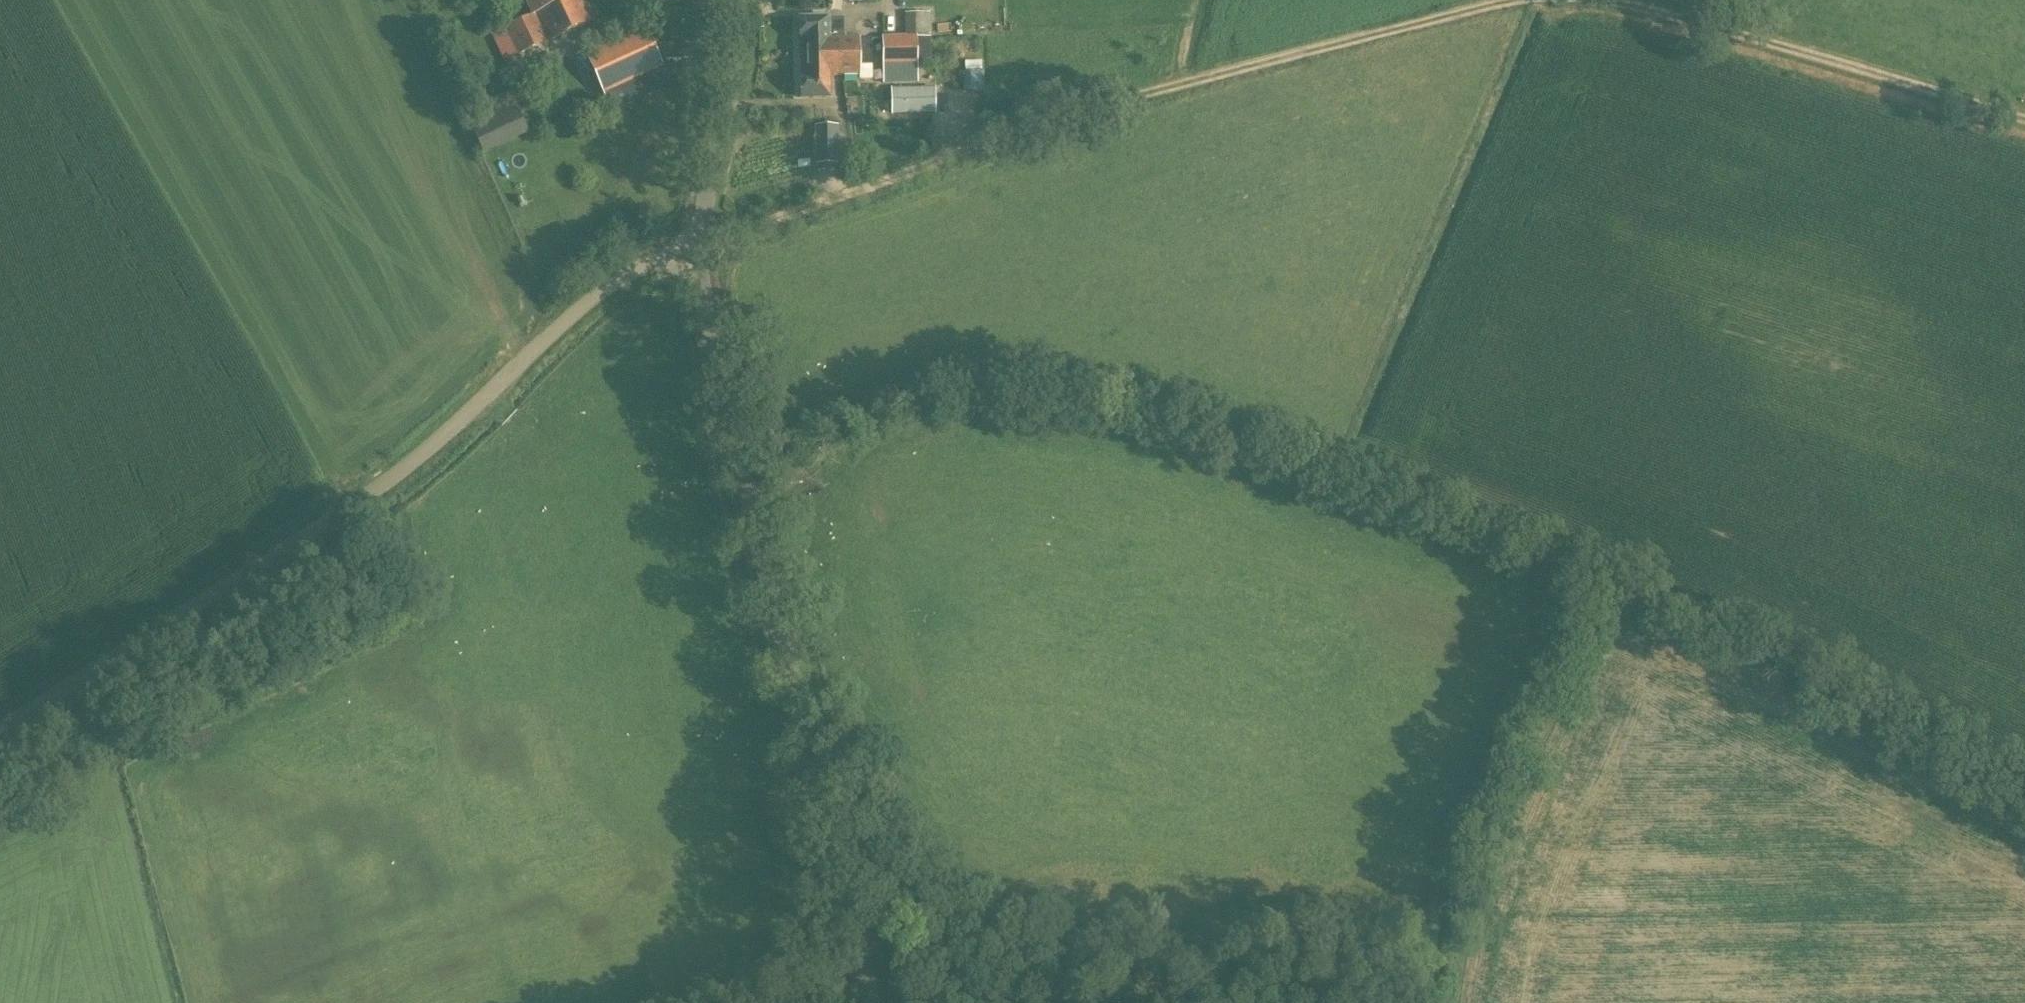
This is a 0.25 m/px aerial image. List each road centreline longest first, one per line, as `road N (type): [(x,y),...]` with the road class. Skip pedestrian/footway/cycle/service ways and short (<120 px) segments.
road 1 (track): [(1520,0),(1238,57),(703,218)]
road 2 (tertiary): [(0,726),(400,472),(593,298),(658,258)]
road 3 (tertiary): [(871,1002),(703,293)]
road 4 (track): [(2024,107),(1610,0)]
road 5 (tertiary): [(702,229),(727,113),(738,0)]

